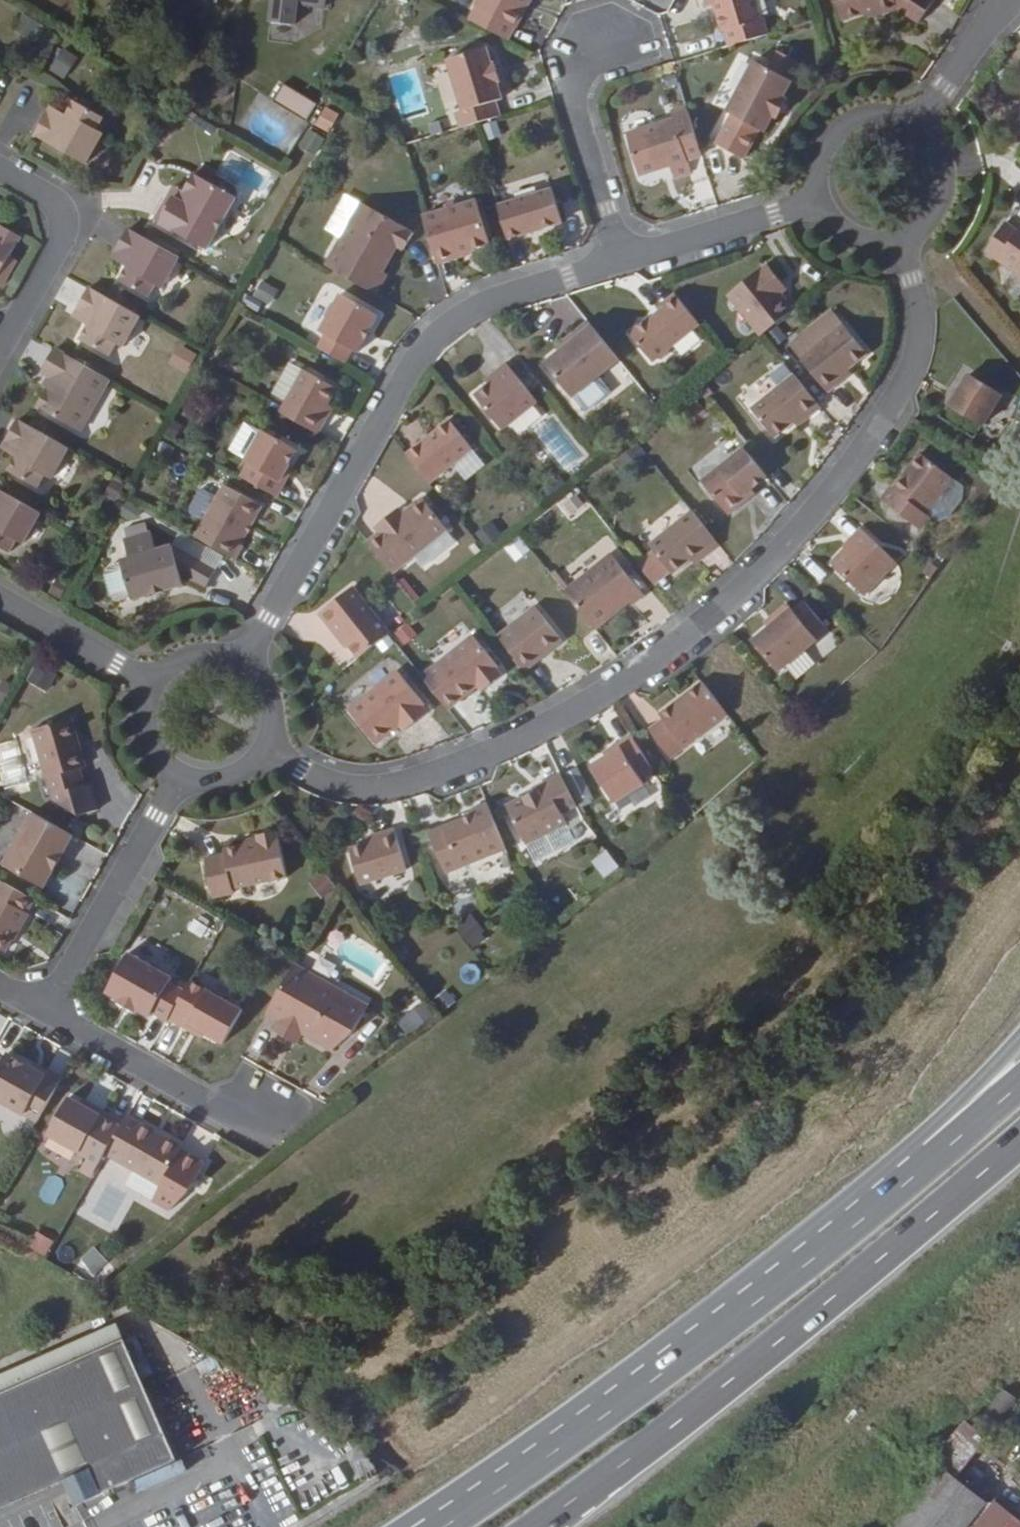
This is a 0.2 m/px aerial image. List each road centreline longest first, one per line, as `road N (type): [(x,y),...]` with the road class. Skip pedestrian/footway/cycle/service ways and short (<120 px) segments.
road 1 (residential): [(274,749),(343,788),(396,786),(496,750),(603,694),(702,625),(807,515),(904,386),(920,341),(901,243)]
road 2 (trunk): [(944,1156),(434,1526)]
road 3 (trunk): [(544,1526),(789,1335),(1019,1137)]
road 4 (residential): [(247,645),(269,620),(415,362),(458,319),(624,260)]
road 5 (track): [(731,1526),(1019,1313)]
road 6 (residential): [(173,766),(157,816),(43,1006)]
road 7 (residential): [(624,260),(571,98),(582,62),(606,40)]
road 8 (residential): [(242,1120),(43,1006)]
road 9 (residential): [(0,347),(59,240),(63,215),(46,195),(0,169)]
road 10 (residential): [(624,260),(818,200)]
road 11 (residential): [(0,595),(150,680)]
road 12 (residential): [(916,126),(873,116),(851,123),(821,156),(818,200)]
road 13 (residential): [(916,126),(1004,0)]
road 14 (residential): [(901,243),(920,234),(944,200),(943,158),(916,126)]
road 15 (trunk): [(1019,1040),(971,1093),(944,1156)]
road 16 (residential): [(274,749),(286,703),(280,679),(247,645)]

